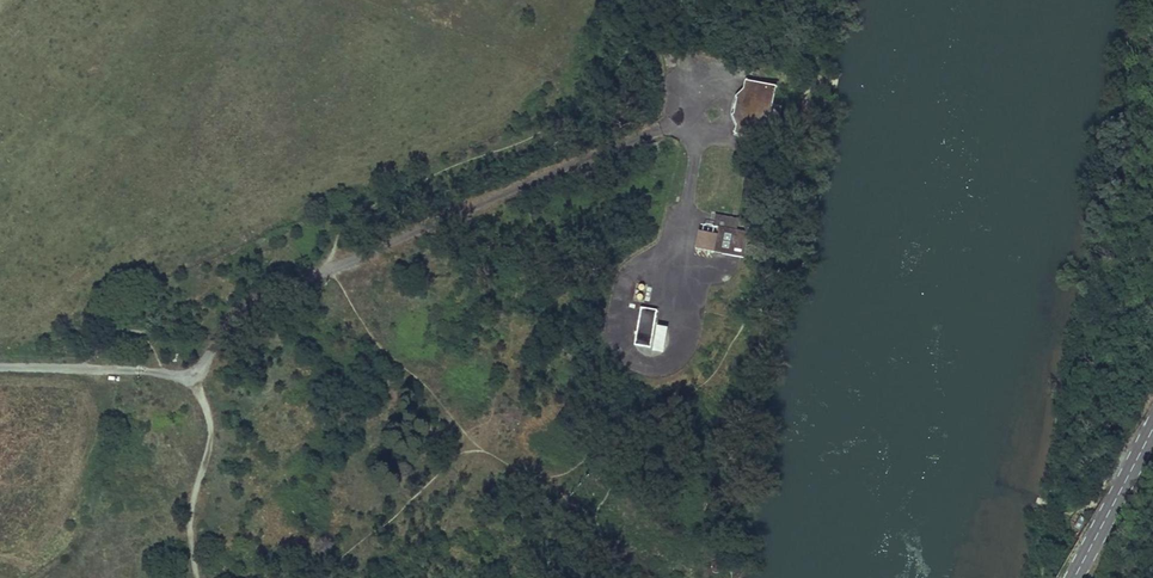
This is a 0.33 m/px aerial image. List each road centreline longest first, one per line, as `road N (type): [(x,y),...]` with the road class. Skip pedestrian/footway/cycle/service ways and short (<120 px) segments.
road 1 (unclassified): [(0,364),(192,377),(262,301),(285,287),(659,130),(685,130),(695,139),(669,285)]
road 2 (track): [(198,577),(192,518),(211,431),(192,377)]
road 3 (secondary): [(1074,577),(1152,428)]

